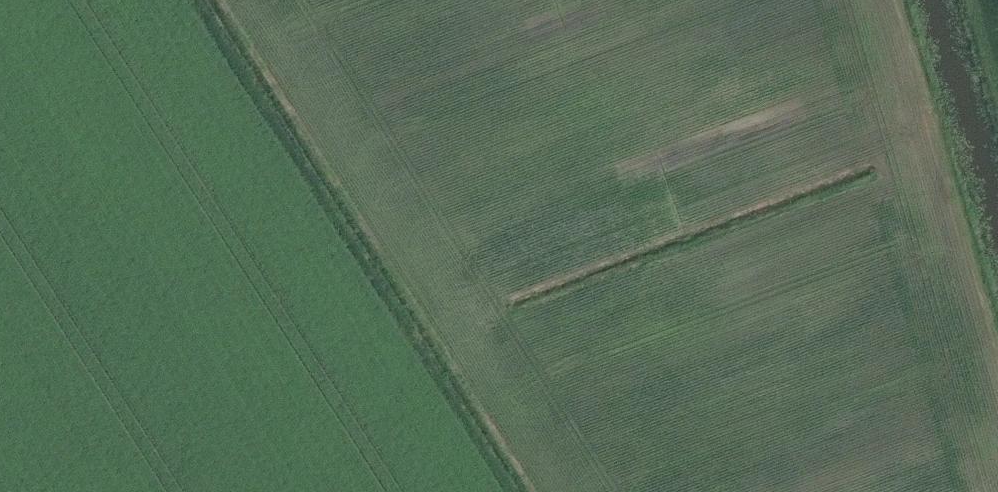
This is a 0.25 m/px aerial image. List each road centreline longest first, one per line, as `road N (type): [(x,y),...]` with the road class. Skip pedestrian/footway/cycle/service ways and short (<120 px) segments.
road 1 (track): [(997,368),(890,0)]

